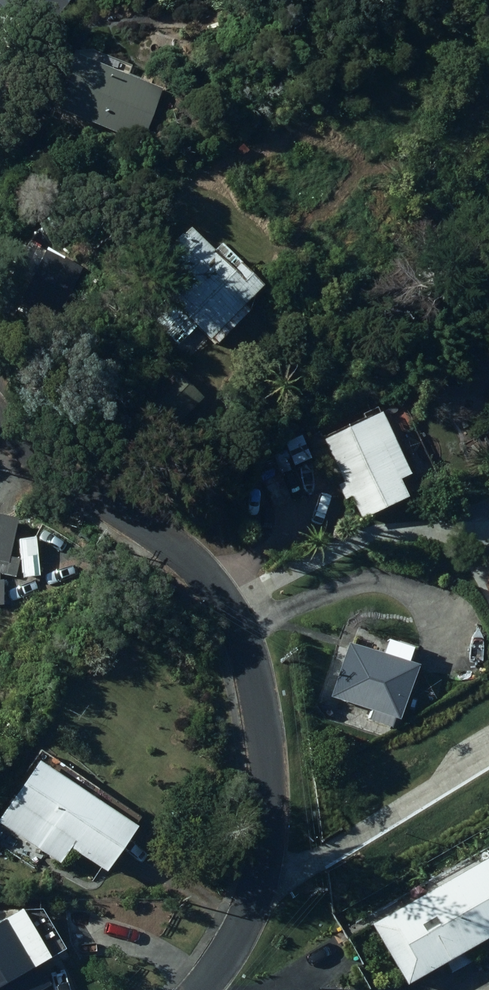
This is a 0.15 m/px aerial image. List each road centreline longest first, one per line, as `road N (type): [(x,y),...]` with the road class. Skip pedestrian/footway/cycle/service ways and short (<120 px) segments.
road 1 (residential): [(200,989),(241,928),(260,881),(268,829),(269,783),(246,647),(205,579),(171,545),(68,479),(0,420)]

